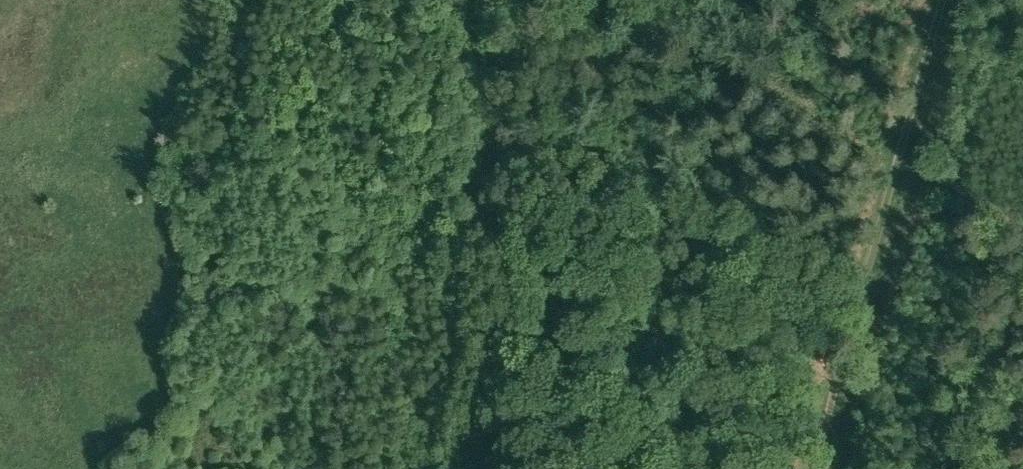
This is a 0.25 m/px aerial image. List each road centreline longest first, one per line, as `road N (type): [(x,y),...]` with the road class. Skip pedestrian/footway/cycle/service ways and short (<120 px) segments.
road 1 (track): [(925,0),(809,468)]

